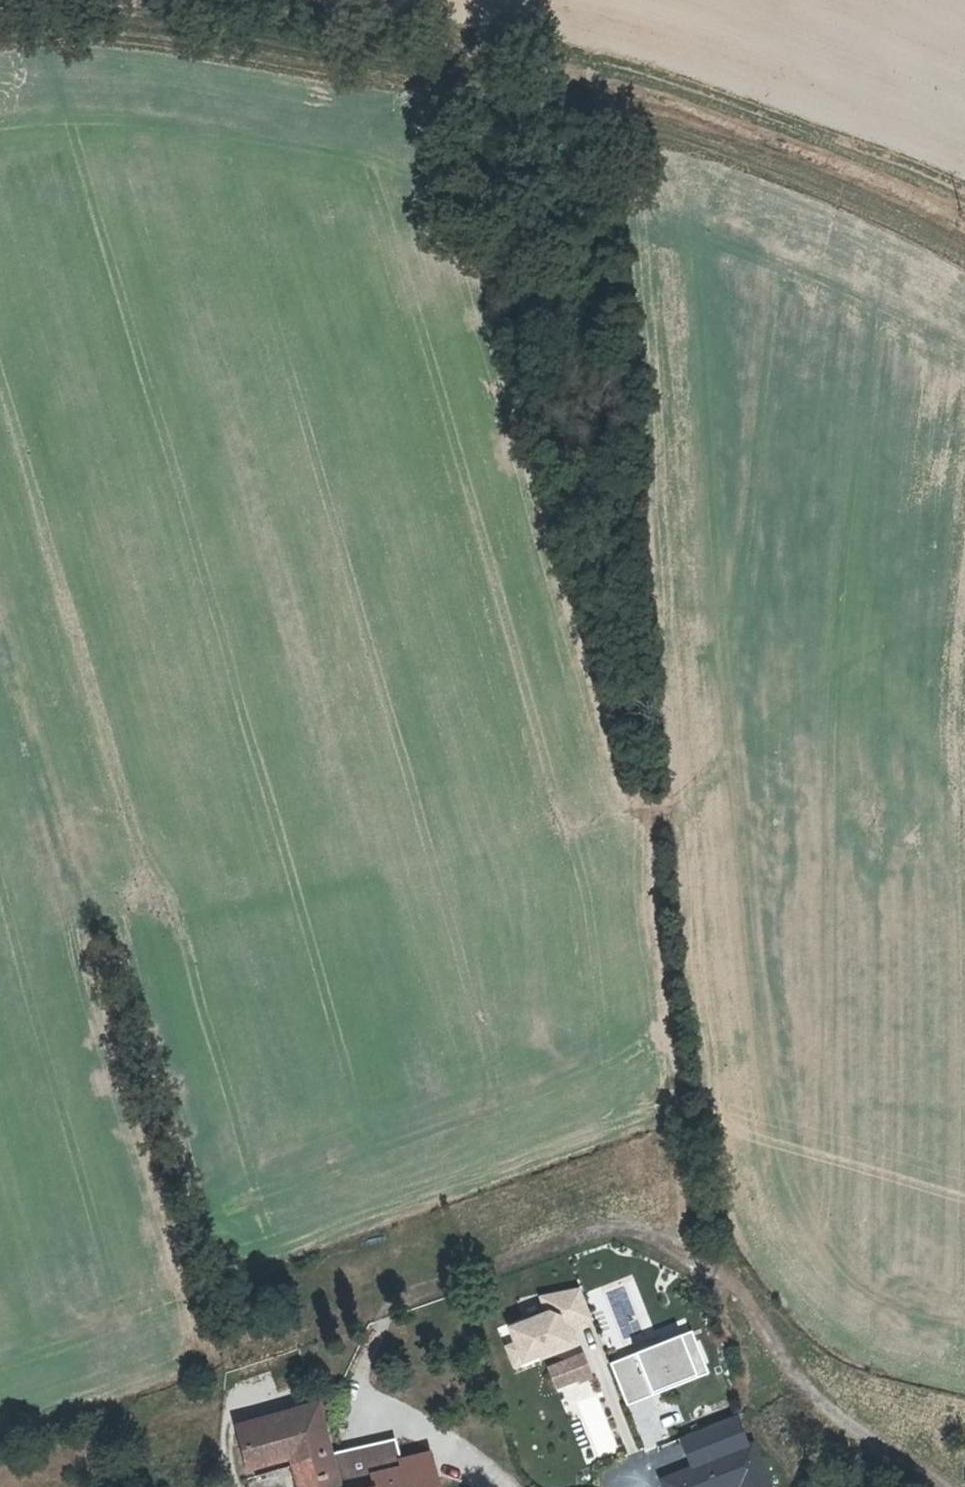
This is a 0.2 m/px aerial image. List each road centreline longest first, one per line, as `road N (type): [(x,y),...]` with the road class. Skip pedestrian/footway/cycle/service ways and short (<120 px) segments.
road 1 (unclassified): [(939,1486),(912,1462),(855,1432),(785,1364),(727,1281),(650,1234),(581,1236),(396,1299),(361,1359),(365,1404)]

